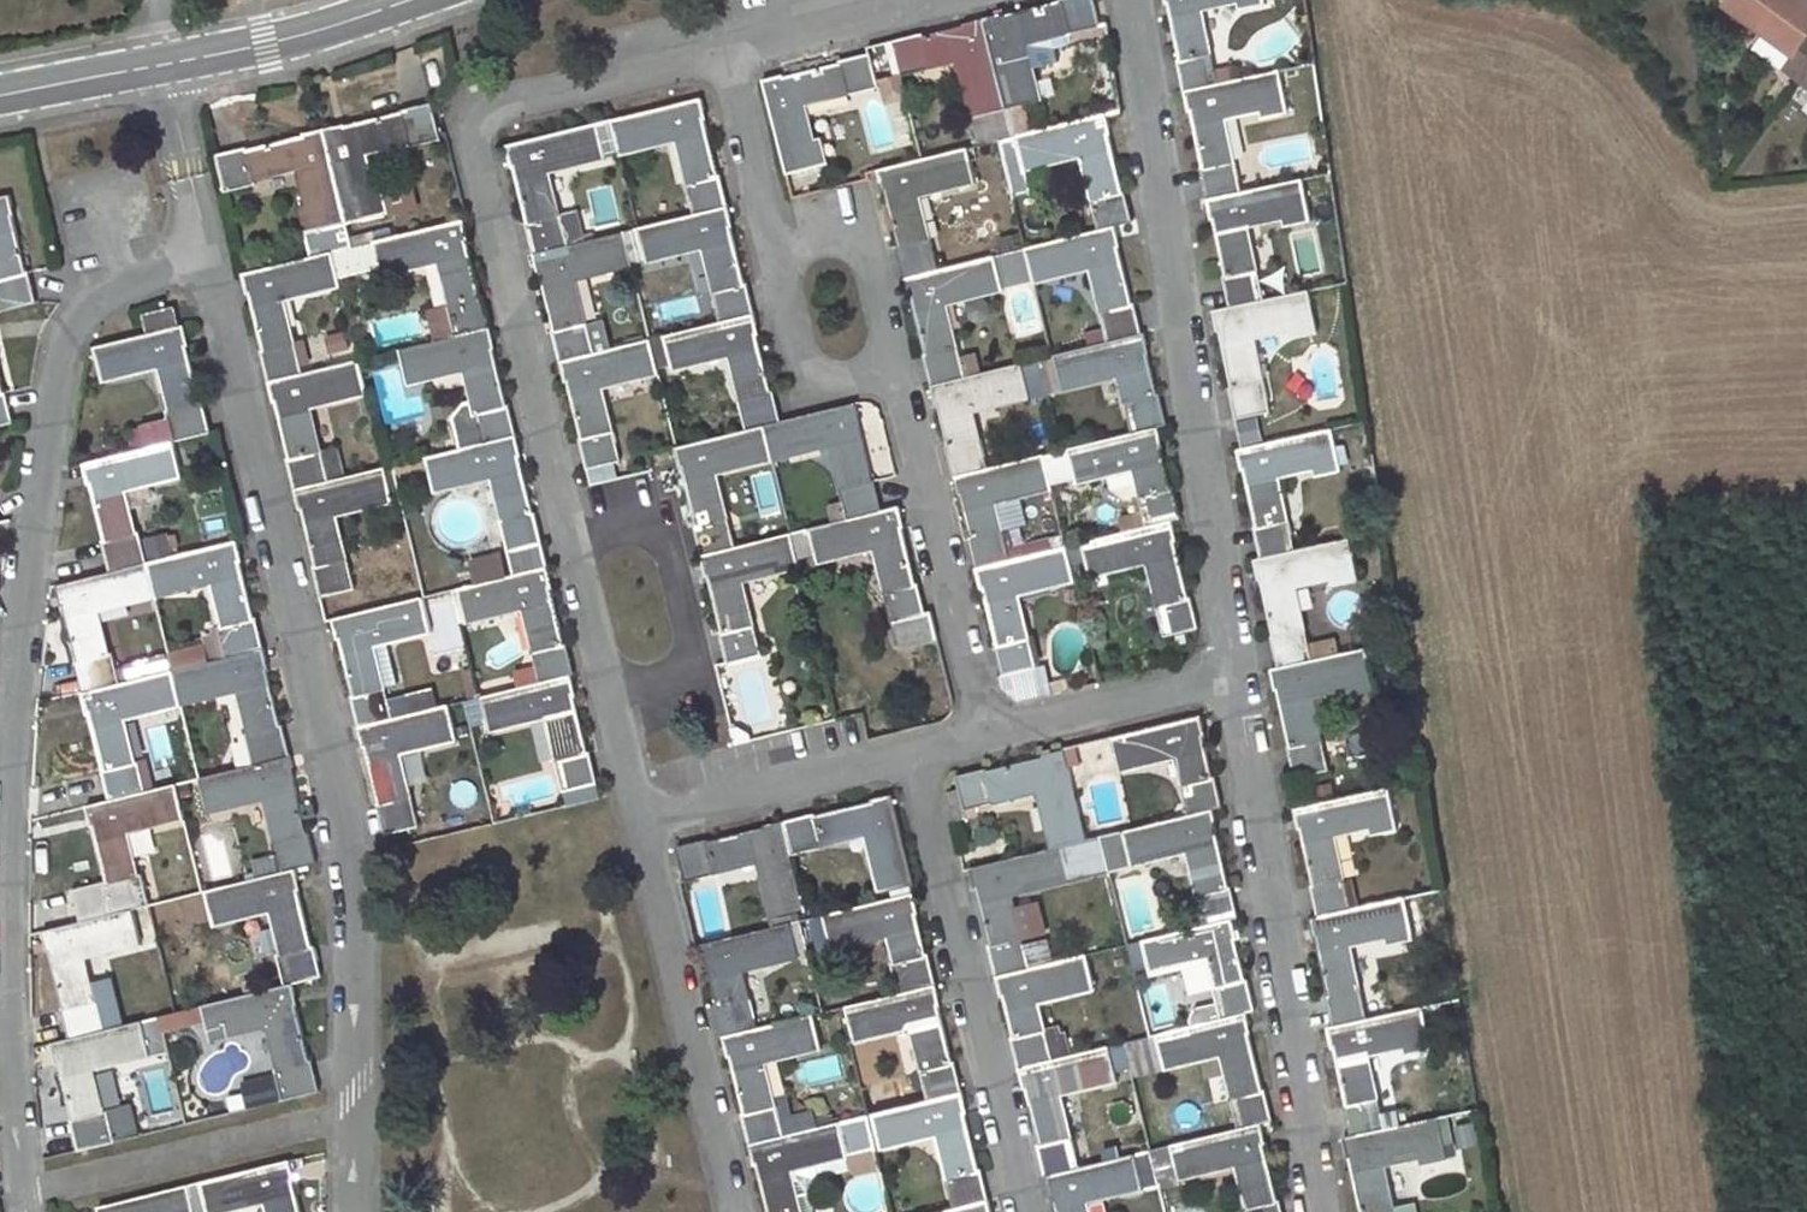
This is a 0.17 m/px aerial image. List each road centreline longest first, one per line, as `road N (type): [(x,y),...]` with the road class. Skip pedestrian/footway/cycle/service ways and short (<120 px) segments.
road 1 (residential): [(207,253),(137,272),(80,332),(35,594),(22,824),(16,1077),(29,1211)]
road 2 (residential): [(207,253),(221,350),(350,853),(361,1211)]
road 3 (residential): [(1131,0),(1237,677)]
road 4 (residential): [(569,526),(480,132),(489,116),(728,58)]
road 5 (residential): [(1237,677),(1324,1211)]
road 6 (residential): [(918,750),(1030,1211)]
road 7 (residential): [(739,1211),(640,810)]
road 8 (residential): [(899,360),(990,732)]
road 9 (residential): [(569,526),(626,510),(658,512),(672,531),(693,613),(694,672),(634,690),(611,688)]
road 10 (residential): [(640,810),(918,750)]
road 11 (residential): [(990,732),(1237,677)]
road 12 (residential): [(167,64),(408,0)]
road 13 (residential): [(772,238),(865,216),(899,360)]
road 14 (residential): [(772,238),(807,382),(899,360)]
road 15 (residential): [(728,58),(958,0)]
road 16 (residential): [(167,64),(207,253)]
road 17 (residential): [(728,58),(772,238)]
road 18 (residential): [(0,96),(167,64)]
road 19 (residential): [(611,688),(569,526)]
road 20 (residential): [(640,810),(611,688)]

